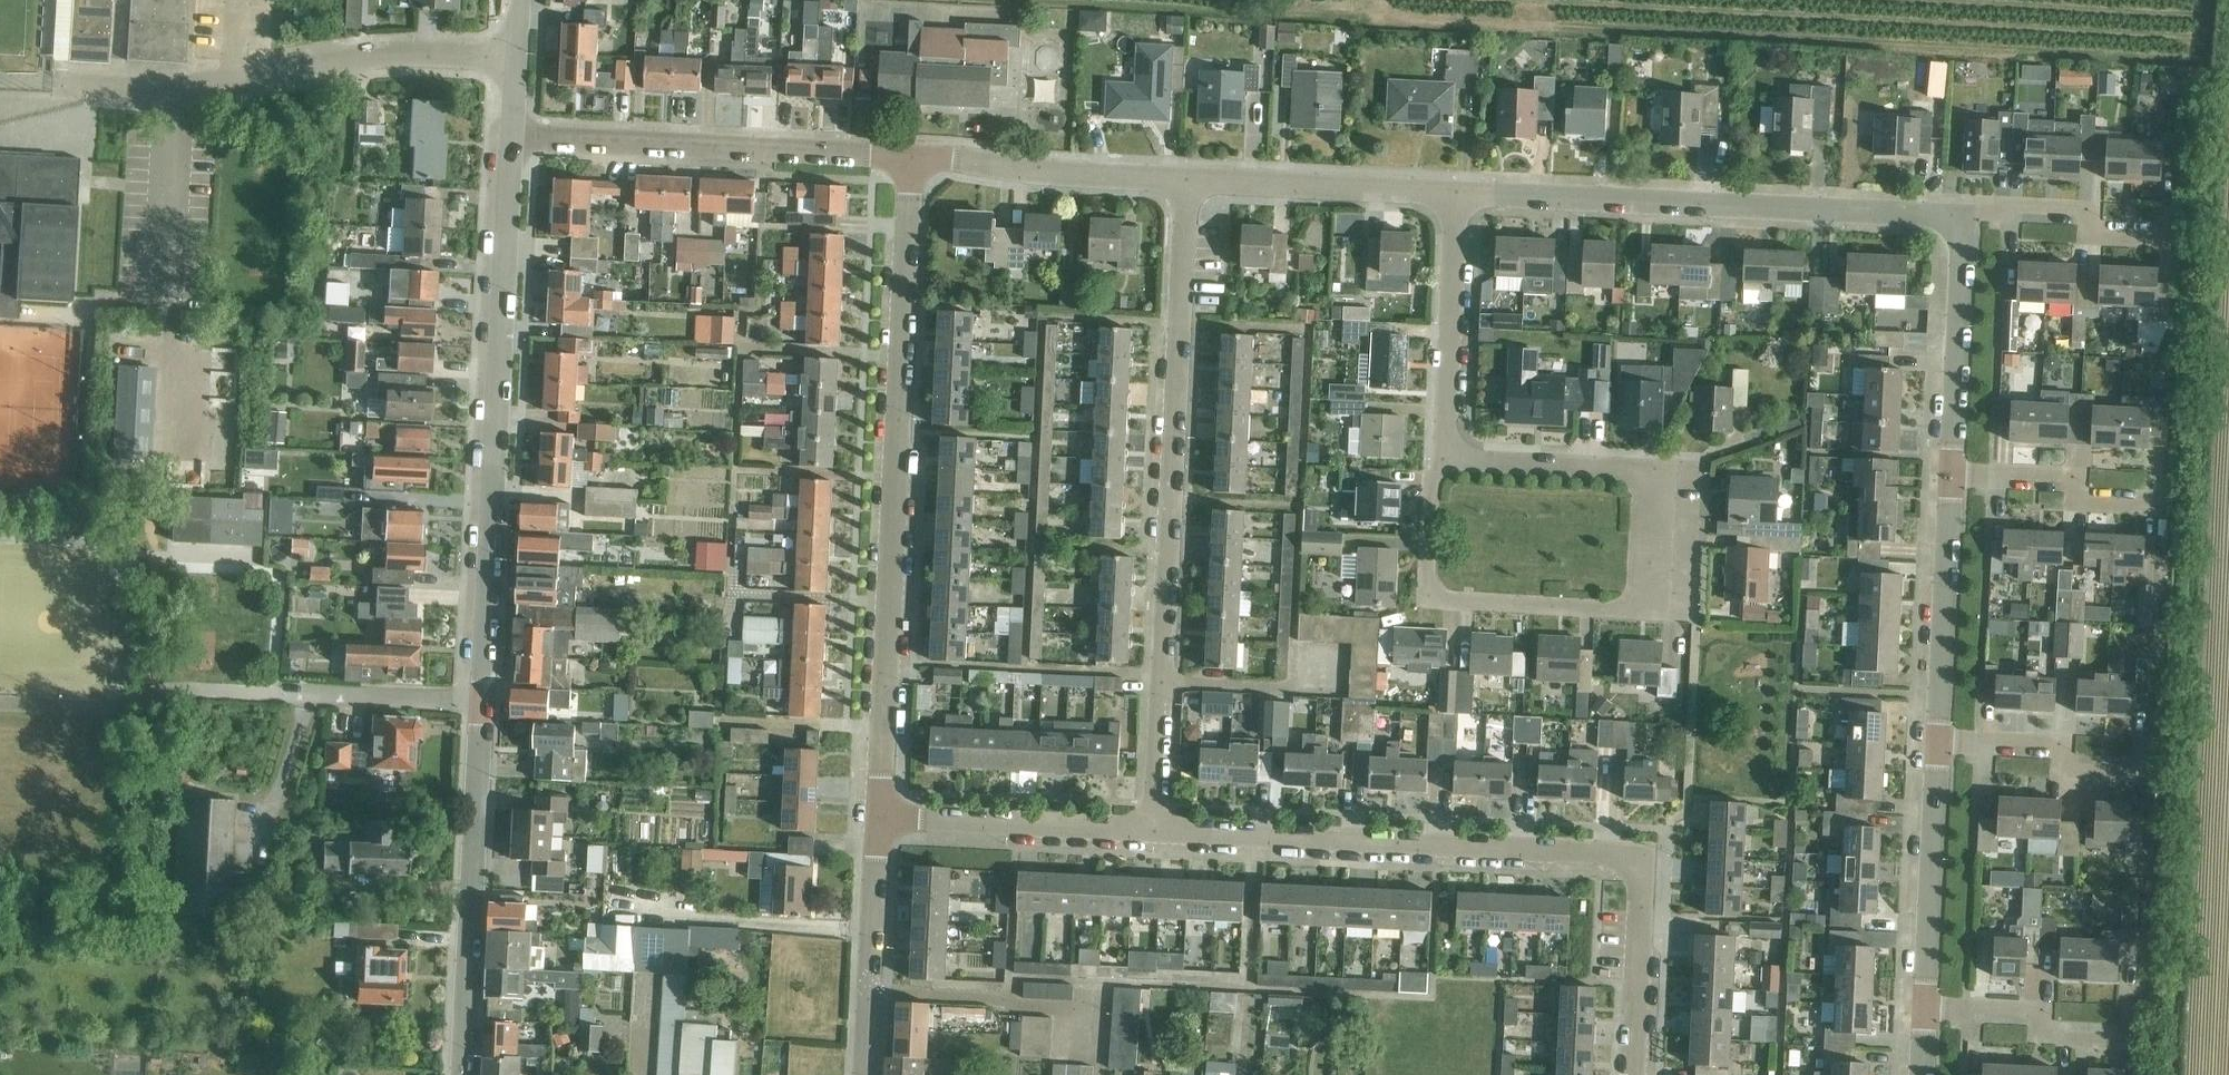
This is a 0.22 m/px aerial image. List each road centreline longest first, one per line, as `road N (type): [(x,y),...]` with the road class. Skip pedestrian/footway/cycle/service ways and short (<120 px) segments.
road 1 (residential): [(911,162),(880,816)]
road 2 (residential): [(1160,829),(1190,177)]
road 3 (residential): [(480,703),(511,138)]
road 4 (residential): [(1461,184),(1962,216)]
road 5 (residential): [(1444,459),(1433,482),(1428,592),(1455,604),(1648,611),(1655,601),(1659,492),(1651,475)]
road 6 (residential): [(1160,829),(1610,852),(1632,863)]
road 7 (residential): [(516,56),(388,57),(193,88),(53,83)]
road 8 (residential): [(511,138),(911,162)]
road 9 (residential): [(462,1074),(480,703)]
road 10 (residential): [(480,703),(150,692)]
road 11 (residential): [(880,816),(1160,829)]
road 12 (residential): [(911,162),(1190,177)]
road 13 (residential): [(1444,459),(1461,184)]
road 14 (residential): [(1190,177),(1461,184)]
road 15 (residential): [(1953,476),(1937,743)]
road 16 (residential): [(1937,743),(1923,1010)]
road 17 (residential): [(1962,216),(1953,476)]
road 18 (residential): [(880,816),(865,1074)]
road 19 (residential): [(2140,1035),(2051,1032),(2028,1011),(1923,1010)]
road 20 (residential): [(2170,237),(2100,235),(2081,209),(1995,204),(1962,216)]
road 21 (residential): [(2156,507),(2088,505),(2069,481),(1953,476)]
road 22 (residential): [(1632,1074),(1644,886),(1632,863)]
road 23 (residential): [(2141,771),(2071,767),(2053,748),(1937,743)]
road 24 (residential): [(1651,475),(1444,459)]

